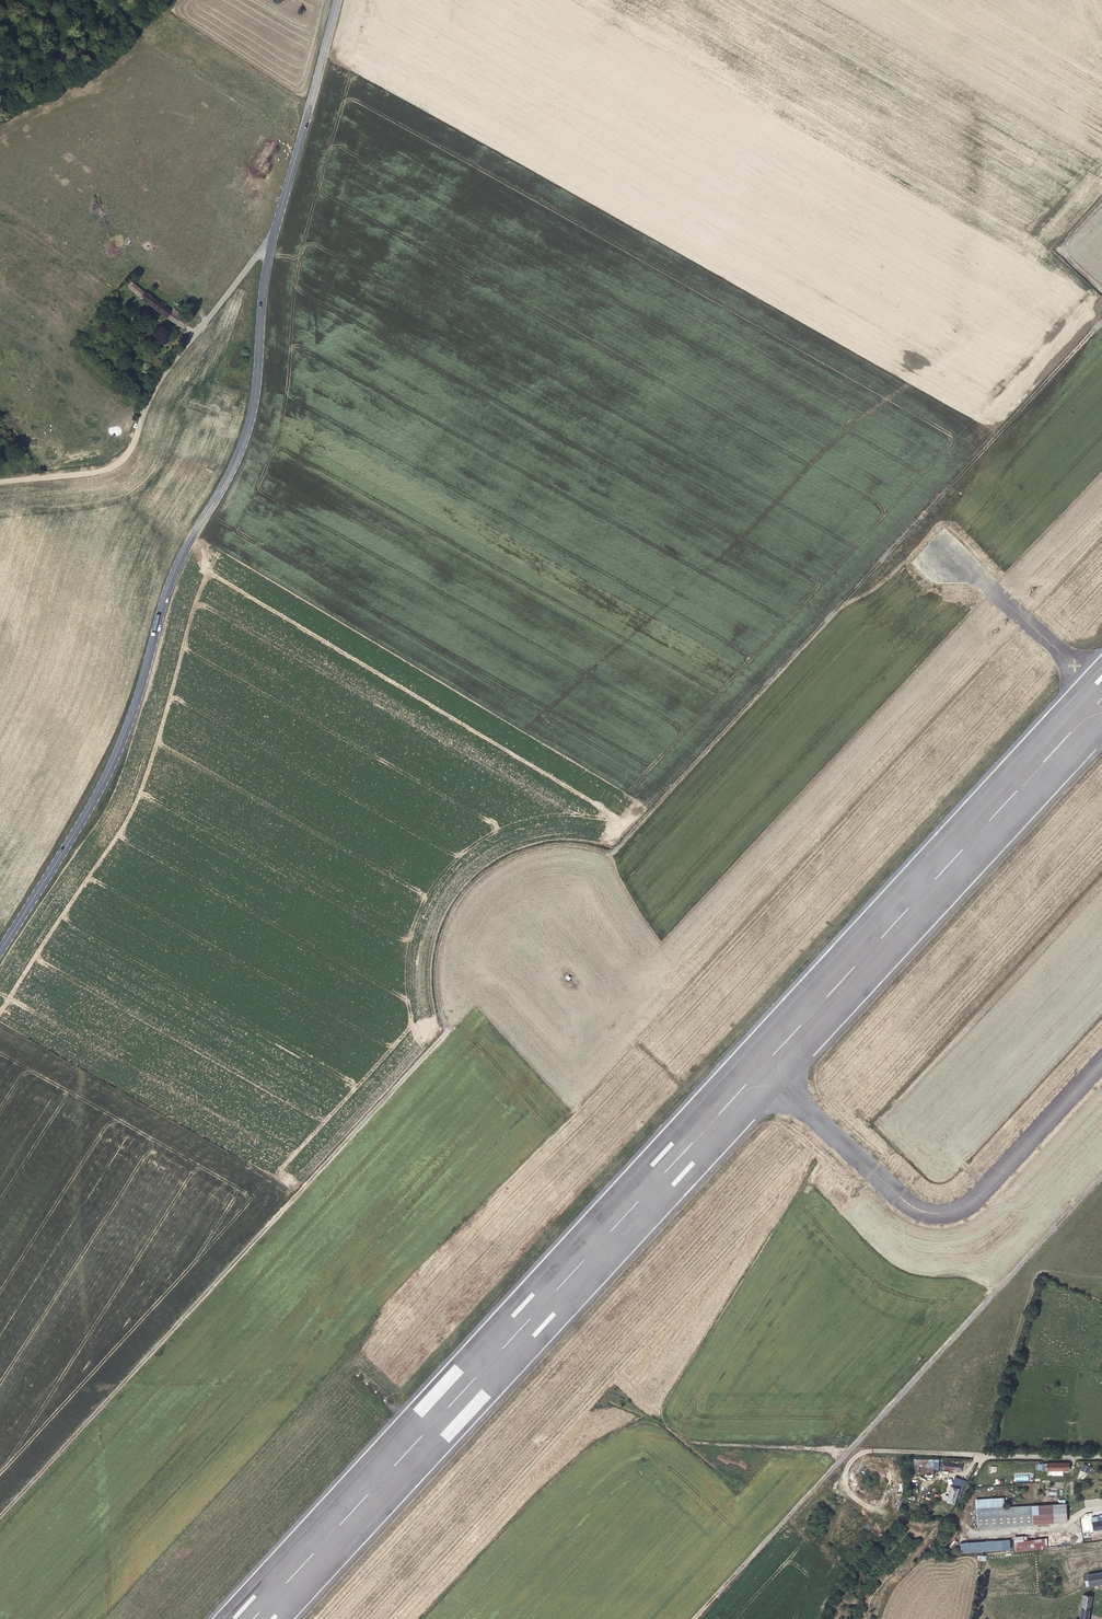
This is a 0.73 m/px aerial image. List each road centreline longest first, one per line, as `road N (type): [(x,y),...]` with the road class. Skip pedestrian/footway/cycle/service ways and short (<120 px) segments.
road 1 (secondary): [(267,247),(255,393),(230,476),(176,563),(115,759),(0,946)]
road 2 (unclassified): [(0,481),(100,471),(126,456),(151,392),(267,247)]
road 3 (secondary): [(338,0),(267,247)]
road 4 (residential): [(1101,1454),(860,1452)]
road 5 (track): [(567,976),(714,1114)]

